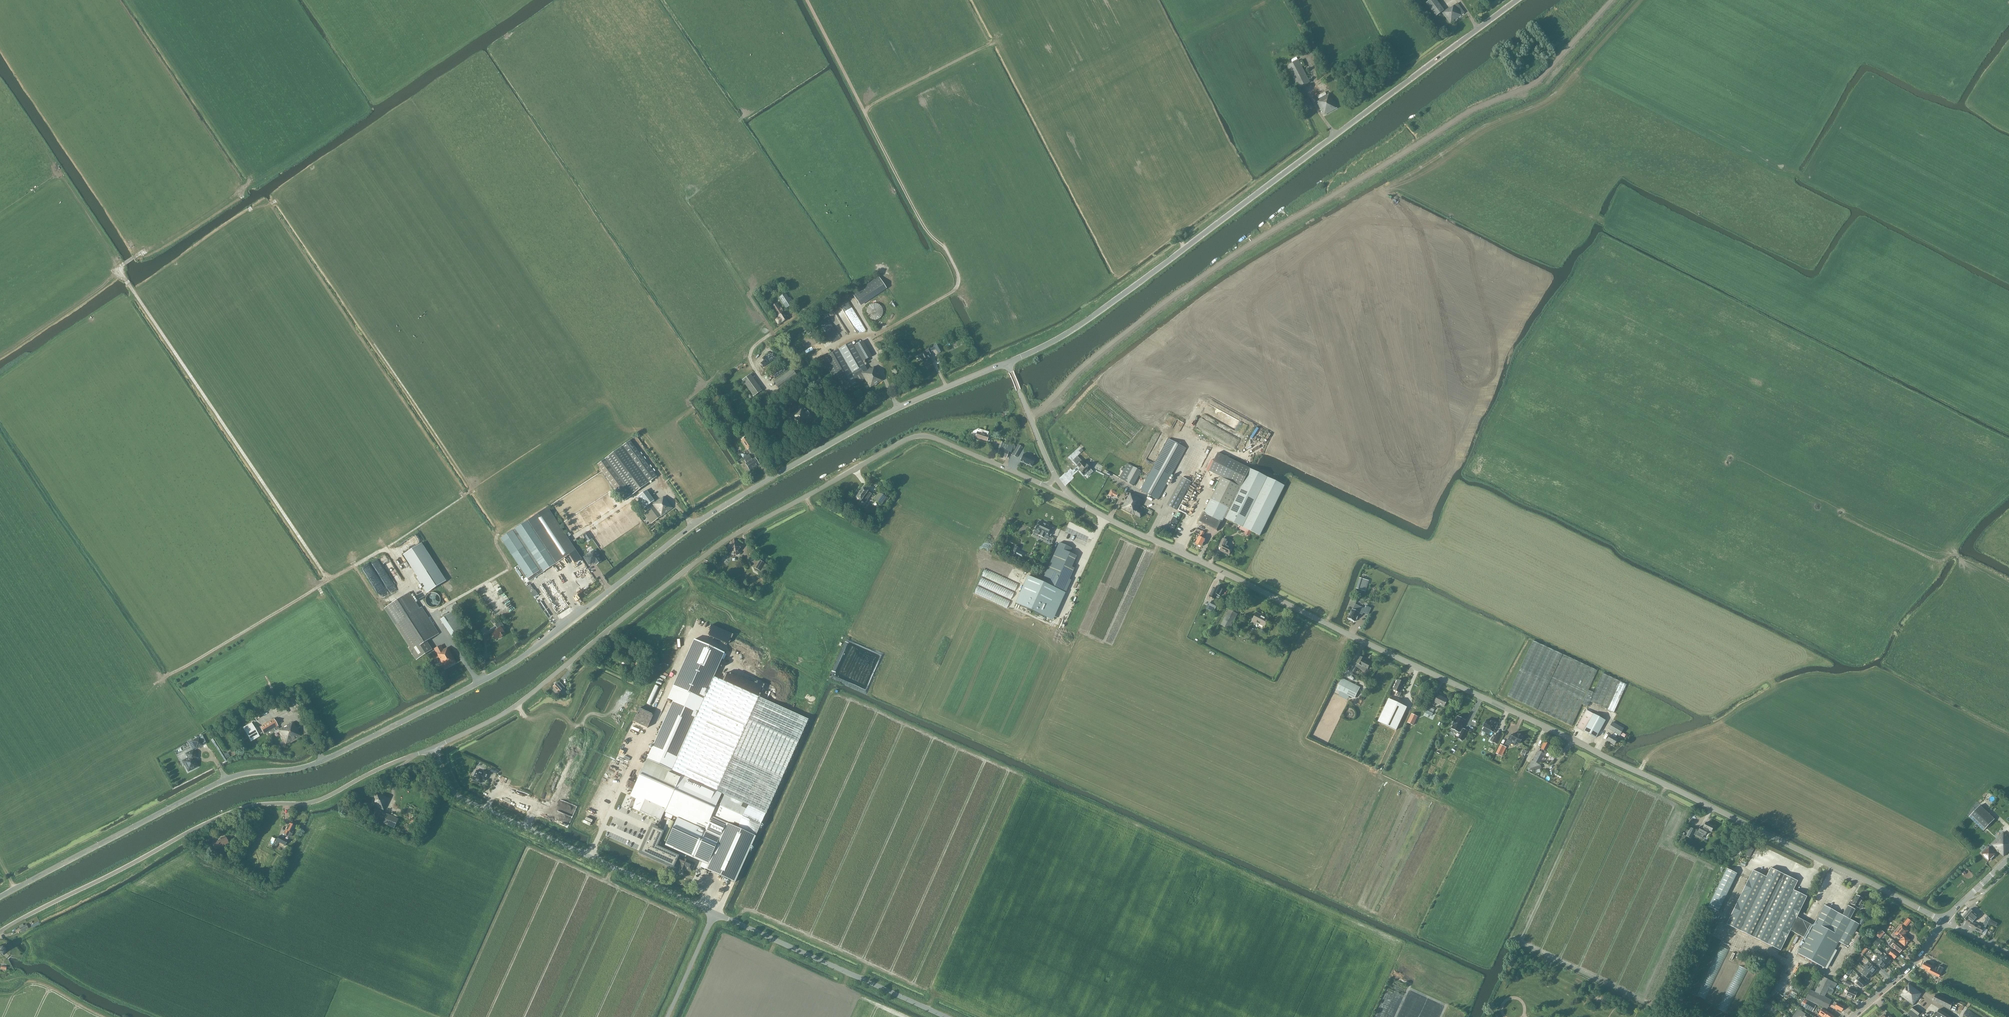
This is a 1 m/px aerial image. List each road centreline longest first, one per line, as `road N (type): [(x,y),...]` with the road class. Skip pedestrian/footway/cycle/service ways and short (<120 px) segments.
road 1 (unclassified): [(0,897),(223,781),(316,763),(479,683),(728,503),(898,408),(1007,363)]
road 2 (unclassified): [(1945,921),(1071,496)]
road 3 (unclassified): [(433,748),(515,708),(694,565),(905,441),(941,441),(1041,484)]
road 4 (unclassified): [(1007,363),(1093,317),(1517,0)]
road 5 (unclassified): [(947,1016),(457,796),(433,748)]
road 6 (unclassified): [(0,931),(225,815),(314,802),(433,748)]
road 7 (track): [(1173,231),(1047,83),(997,43),(863,110)]
road 8 (track): [(328,579),(118,268),(135,257)]
road 9 (track): [(863,110),(958,275),(953,291),(867,338)]
road 10 (track): [(328,579),(472,490)]
road 11 (track): [(387,547),(479,683)]
road 12 (tertiary): [(1854,1016),(1914,963),(1945,921)]
road 13 (unclassified): [(1056,478),(1007,363)]
road 14 (track): [(806,0),(863,110)]
road 15 (track): [(825,353),(853,337),(867,338),(898,408)]

